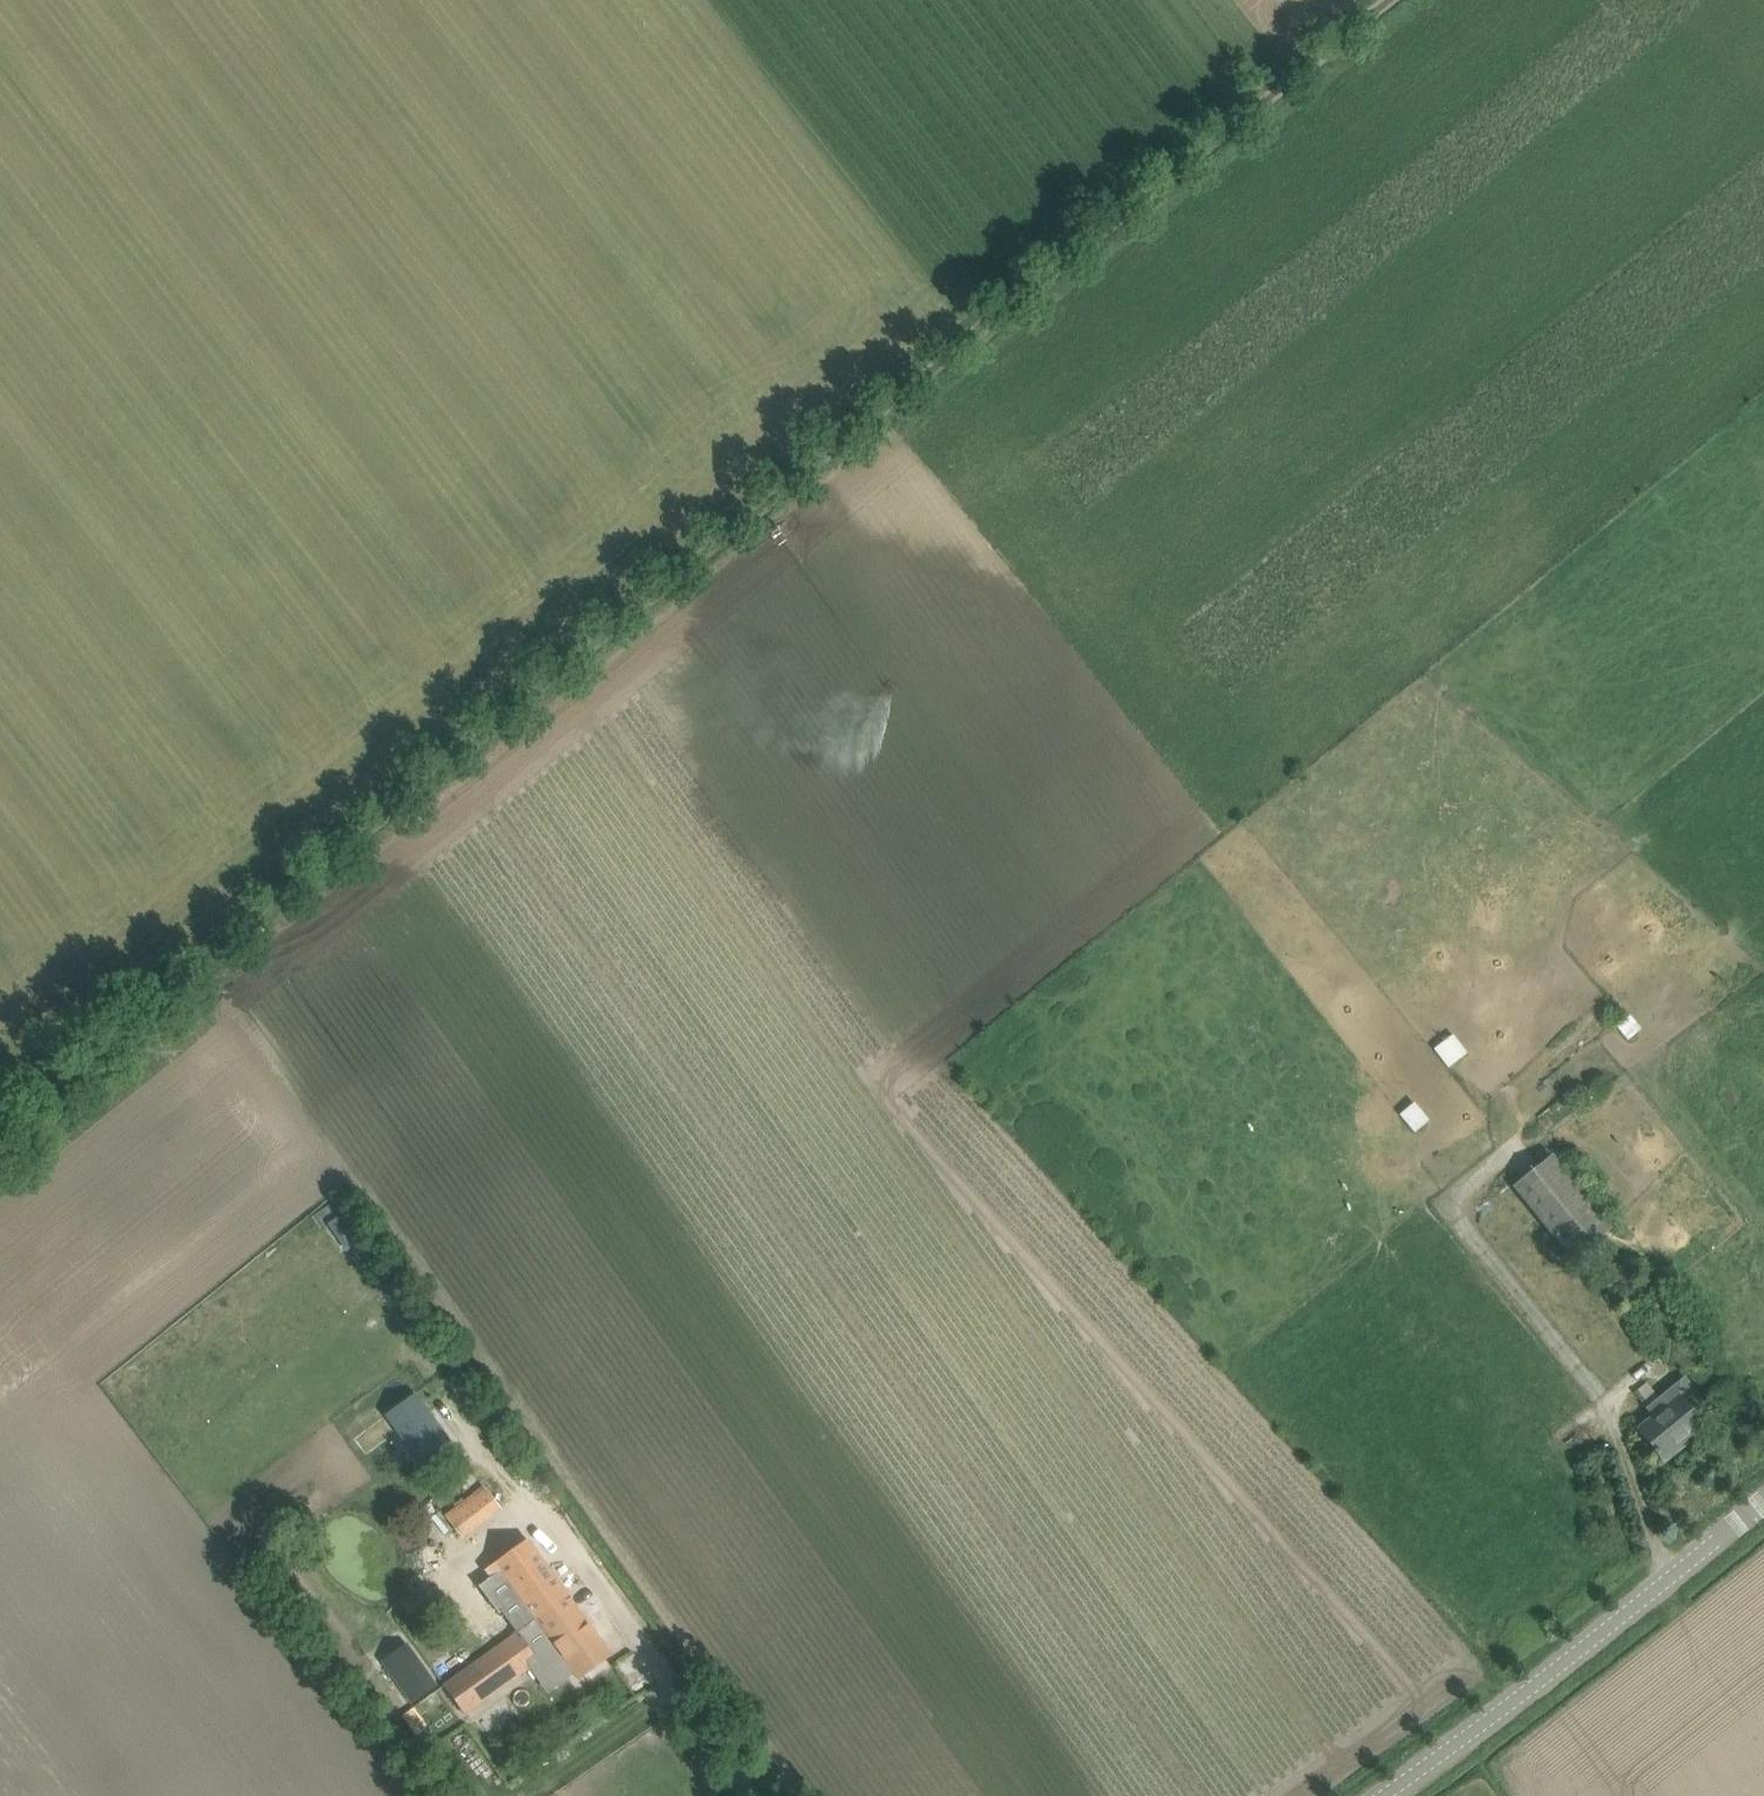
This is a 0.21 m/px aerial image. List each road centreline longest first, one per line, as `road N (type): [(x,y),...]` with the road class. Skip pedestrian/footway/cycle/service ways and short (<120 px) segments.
road 1 (tertiary): [(1380,1795),(1763,1501)]
road 2 (unclassified): [(675,1679),(757,1795)]

